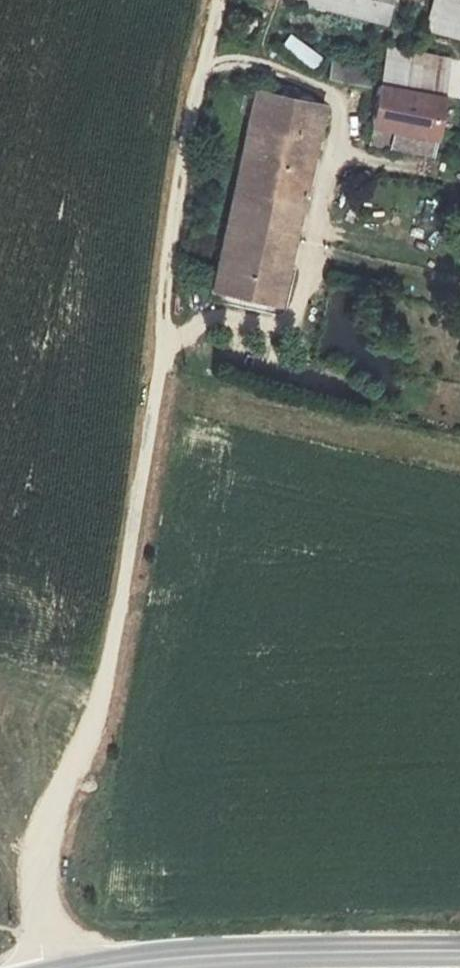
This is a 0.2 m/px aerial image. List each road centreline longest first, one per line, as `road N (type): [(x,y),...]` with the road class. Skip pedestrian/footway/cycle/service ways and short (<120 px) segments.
road 1 (unclassified): [(44,967),(40,860),(108,679),(165,357),(175,343)]
road 2 (track): [(207,68),(243,61),(322,89),(341,110),(340,129),(291,322),(276,328),(209,319),(175,343)]
road 3 (track): [(222,0),(196,89),(163,314),(175,343)]
road 4 (secondary): [(110,967),(296,954),(459,953)]

